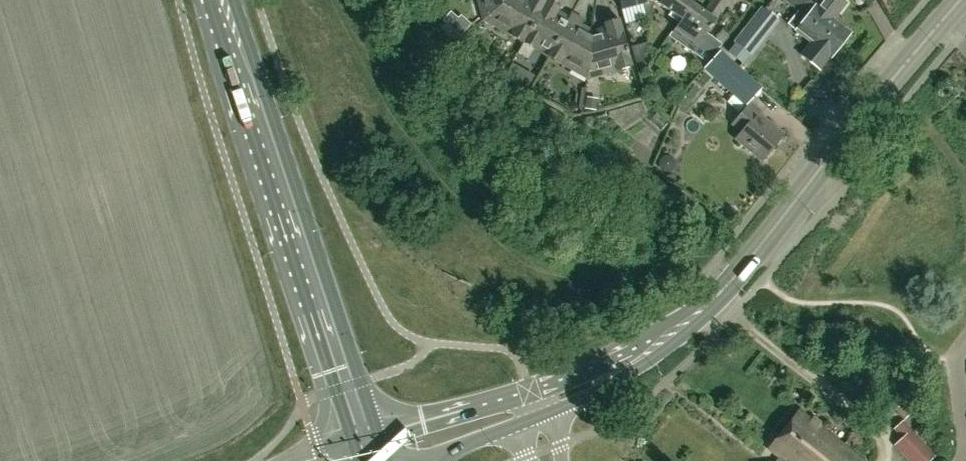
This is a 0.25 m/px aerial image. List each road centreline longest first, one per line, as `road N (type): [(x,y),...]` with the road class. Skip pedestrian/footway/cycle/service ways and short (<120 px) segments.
road 1 (primary): [(362,431),(221,0)]
road 2 (tertiary): [(731,281),(959,0)]
road 3 (tertiary): [(546,412),(661,353),(719,304),(731,281)]
road 4 (tertiary): [(731,281),(663,326),(527,386)]
road 5 (tertiary): [(527,386),(362,431)]

